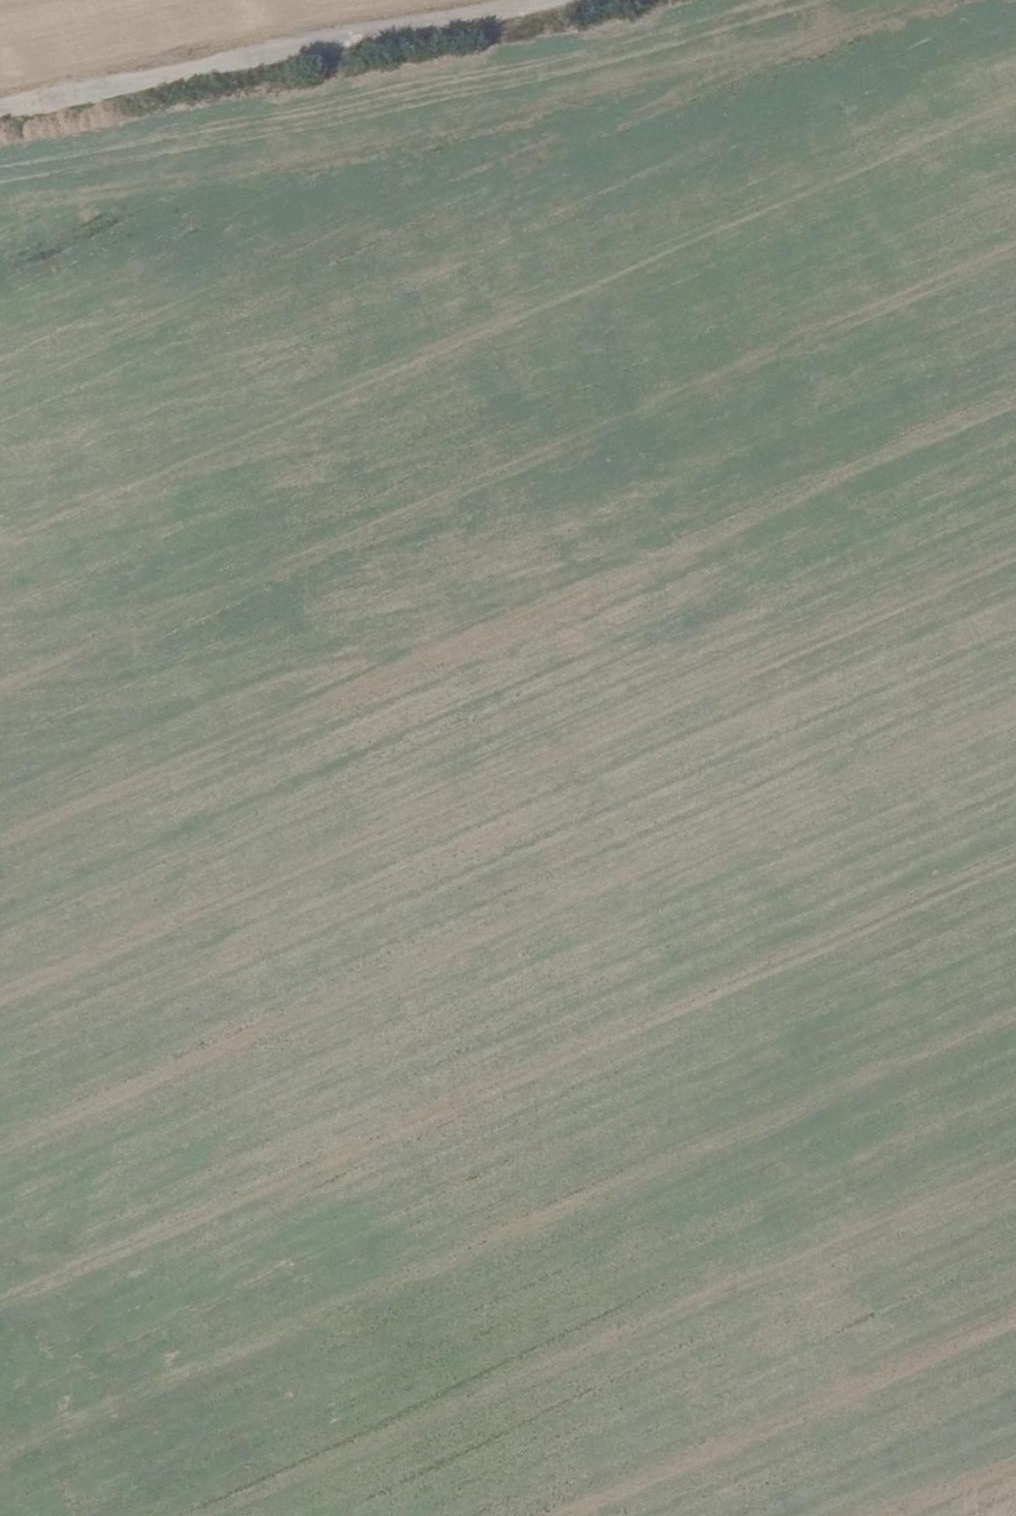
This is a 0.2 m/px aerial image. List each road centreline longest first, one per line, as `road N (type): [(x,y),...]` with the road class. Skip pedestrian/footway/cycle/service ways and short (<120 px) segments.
road 1 (track): [(523,0),(0,108)]

